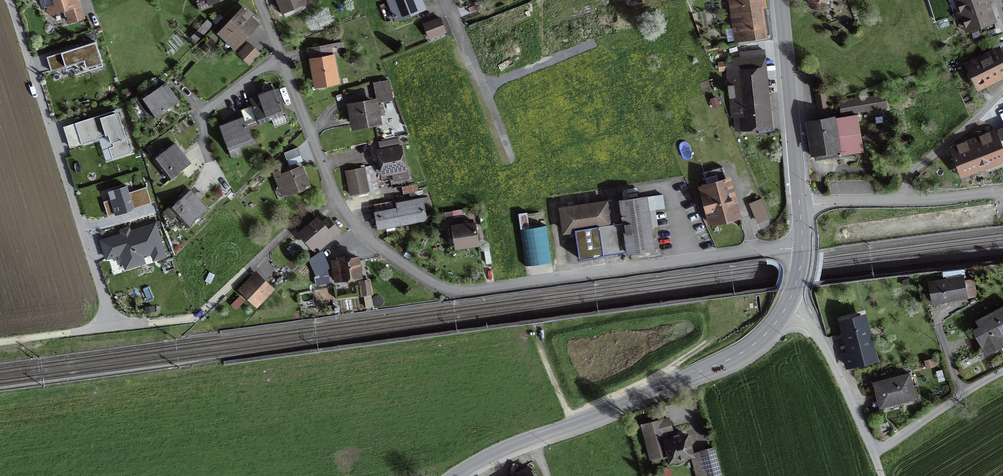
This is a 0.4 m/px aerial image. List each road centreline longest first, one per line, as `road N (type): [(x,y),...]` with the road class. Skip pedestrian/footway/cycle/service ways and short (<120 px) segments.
road 1 (residential): [(334,194),(388,255),(454,292),(802,247)]
road 2 (tertiary): [(787,306),(742,353),(453,475)]
road 3 (residential): [(108,326),(9,0)]
road 4 (tertiary): [(781,0),(800,205)]
road 5 (residential): [(334,194),(195,318)]
road 6 (residential): [(447,0),(513,162)]
road 7 (residential): [(787,306),(824,344),(874,453)]
road 8 (residential): [(906,199),(913,170),(1002,88)]
road 9 (residential): [(280,57),(334,194)]
road 10 (residential): [(280,57),(207,113),(211,163)]

